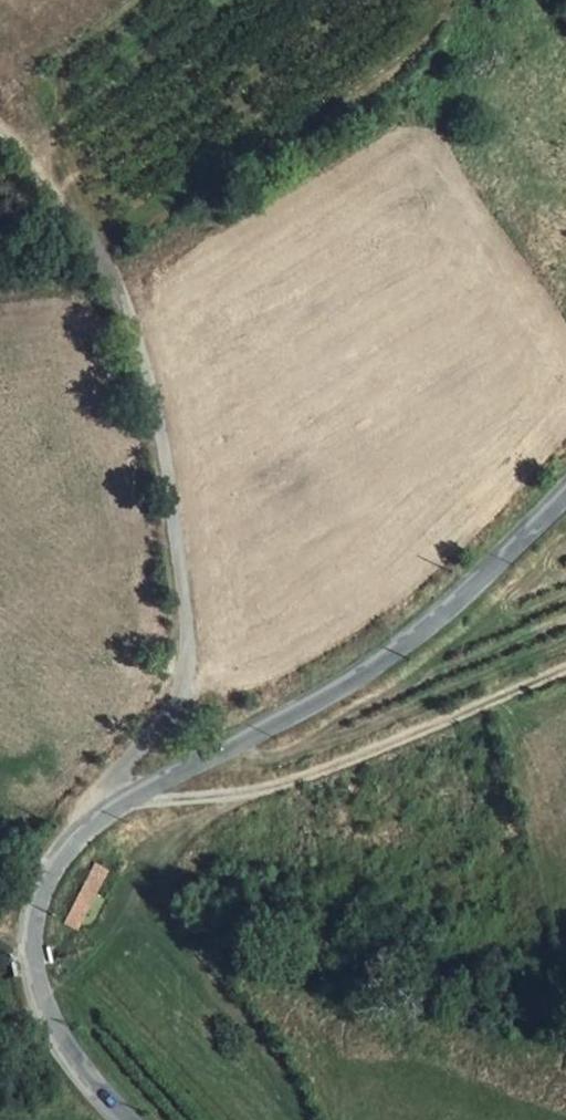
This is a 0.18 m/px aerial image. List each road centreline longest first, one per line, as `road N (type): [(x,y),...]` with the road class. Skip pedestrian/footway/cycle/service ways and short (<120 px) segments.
road 1 (tertiary): [(131,1119),(84,1070),(37,978),(32,910),(51,873),(101,819),(444,624),(565,500)]

